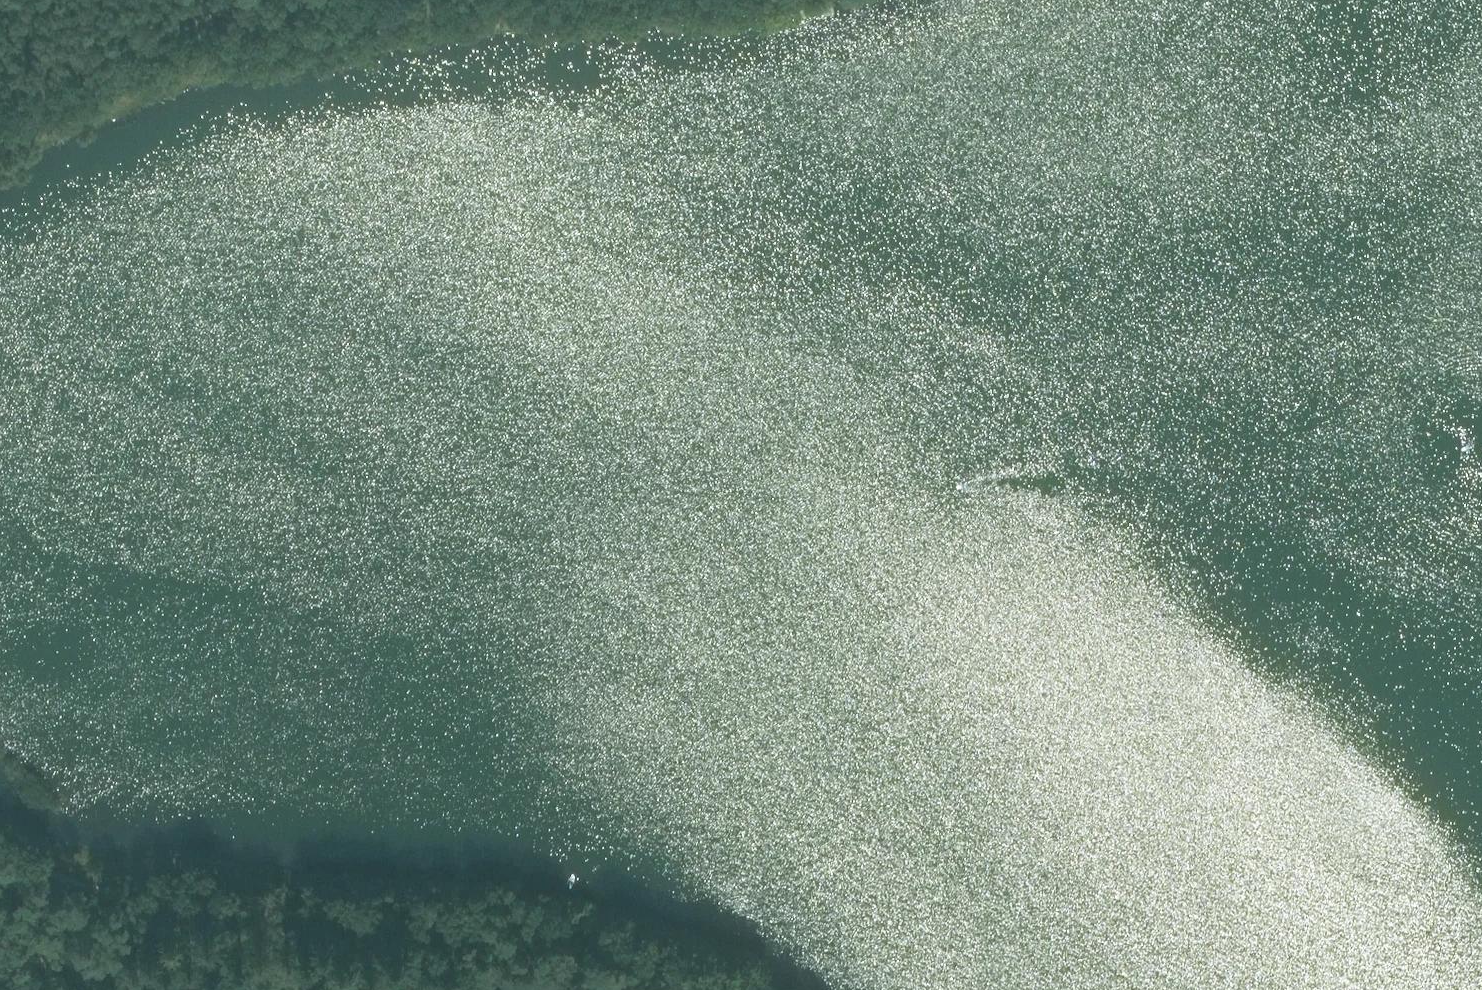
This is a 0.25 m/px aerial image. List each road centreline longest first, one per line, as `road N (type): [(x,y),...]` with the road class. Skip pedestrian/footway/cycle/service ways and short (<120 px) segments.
road 1 (track): [(0,857),(41,881),(170,912),(455,924),(633,956),(731,989)]
road 2 (track): [(213,0),(0,69)]

